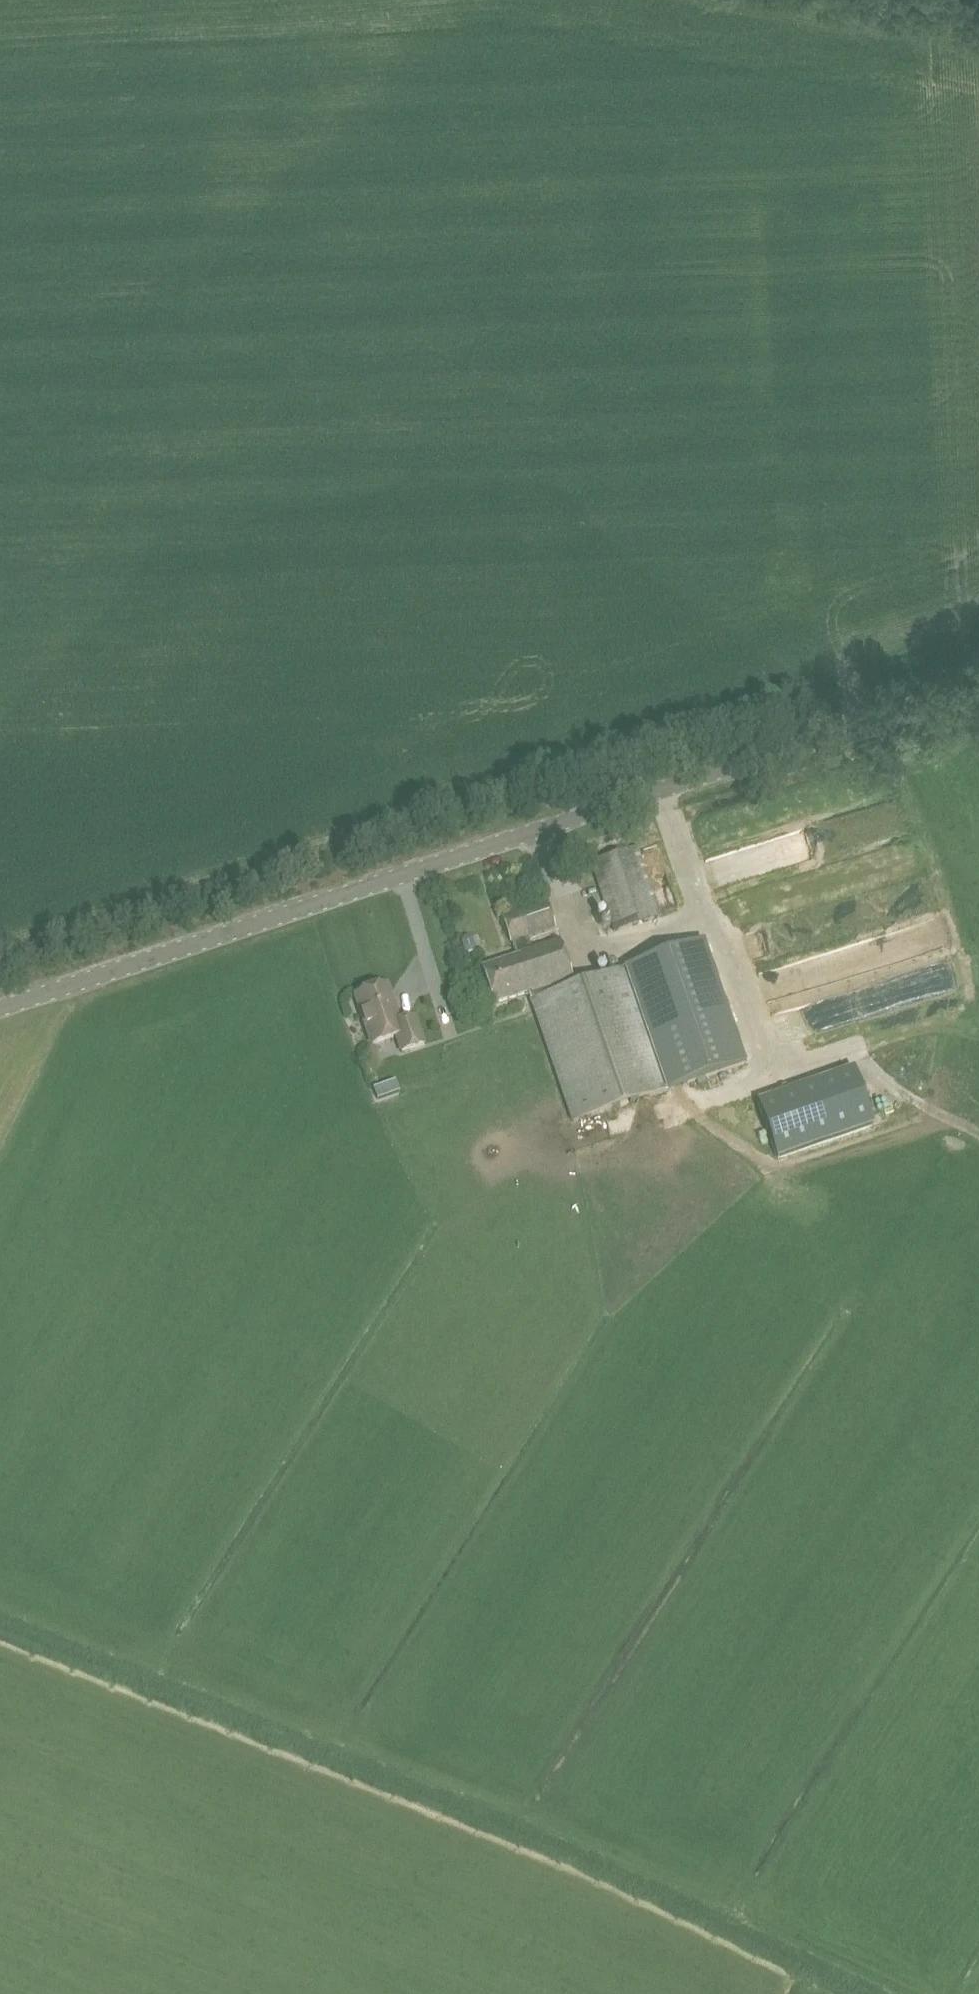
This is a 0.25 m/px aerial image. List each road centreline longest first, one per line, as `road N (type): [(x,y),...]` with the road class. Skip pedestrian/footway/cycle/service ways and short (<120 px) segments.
road 1 (unclassified): [(0,1005),(978,683)]

